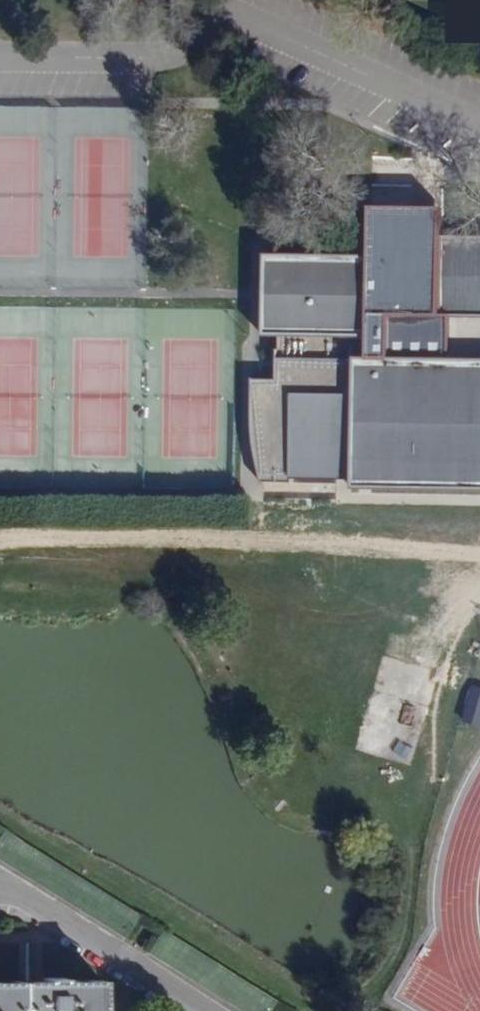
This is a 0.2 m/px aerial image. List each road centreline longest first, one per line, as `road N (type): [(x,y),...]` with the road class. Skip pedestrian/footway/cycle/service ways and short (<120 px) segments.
road 1 (residential): [(0,53),(143,58),(175,53),(232,20),(479,126)]
road 2 (residential): [(186,1010),(0,893)]

